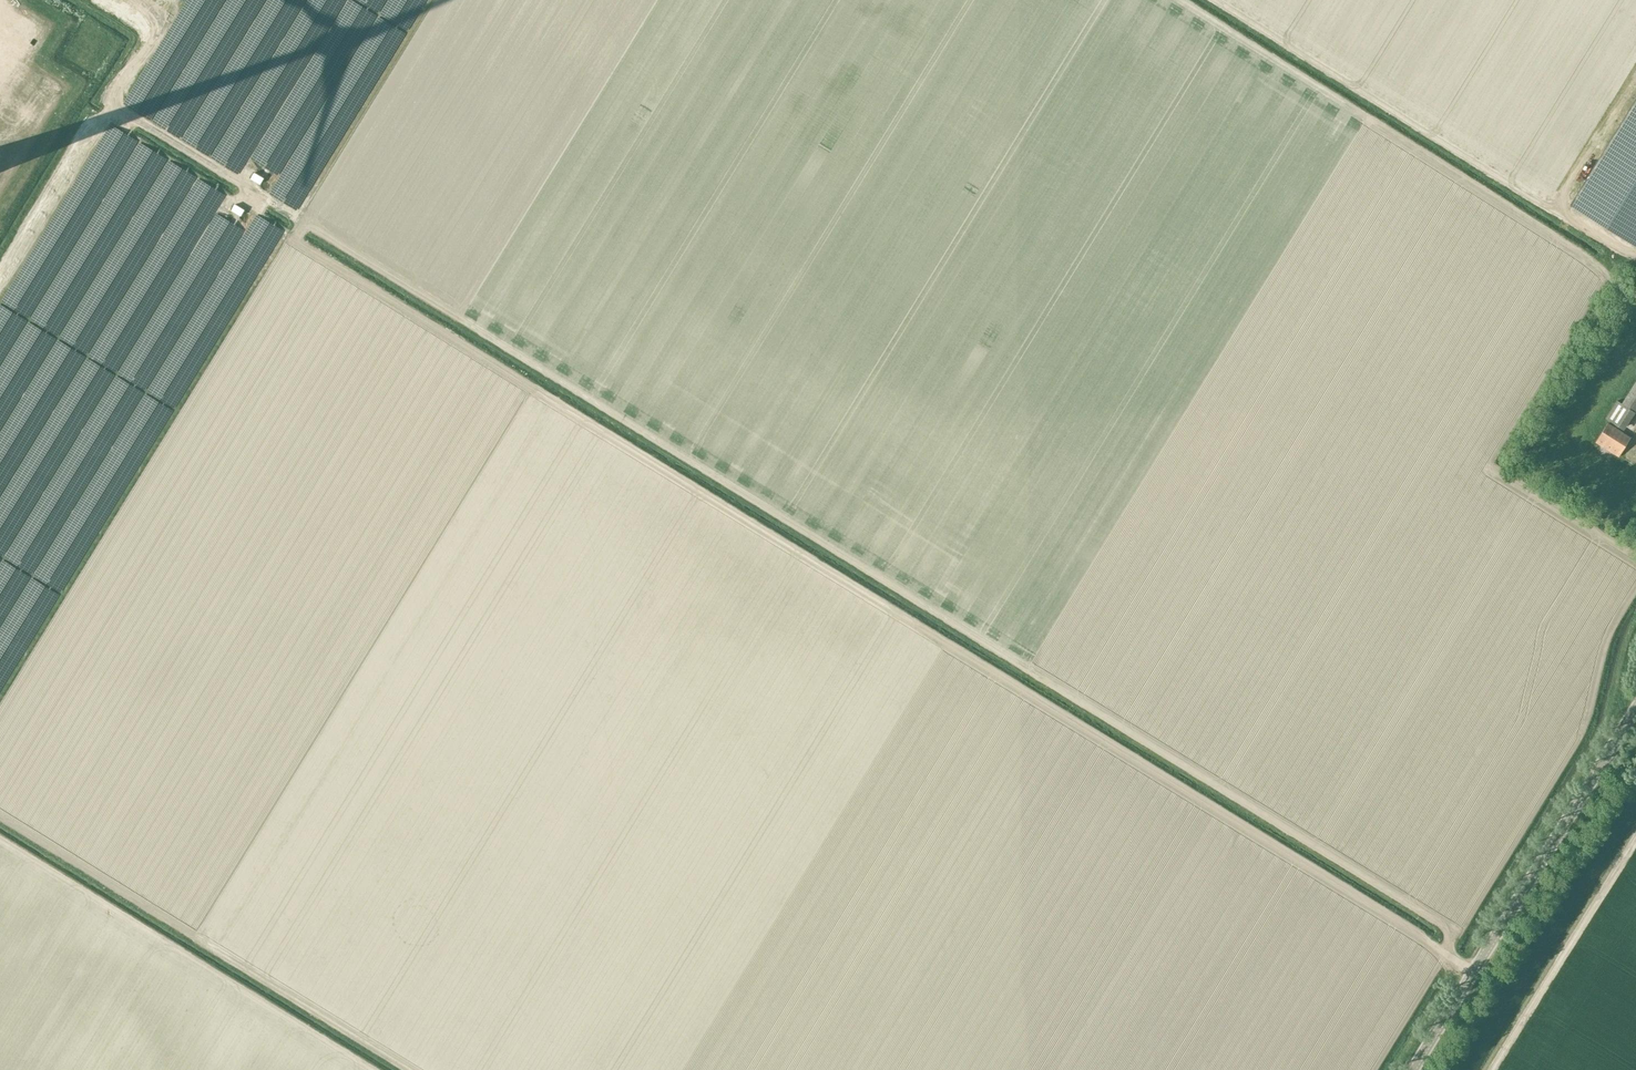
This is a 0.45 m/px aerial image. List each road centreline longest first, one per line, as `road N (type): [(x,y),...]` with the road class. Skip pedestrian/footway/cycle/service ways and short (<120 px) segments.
road 1 (unclassified): [(1411,1069),(1635,707)]

